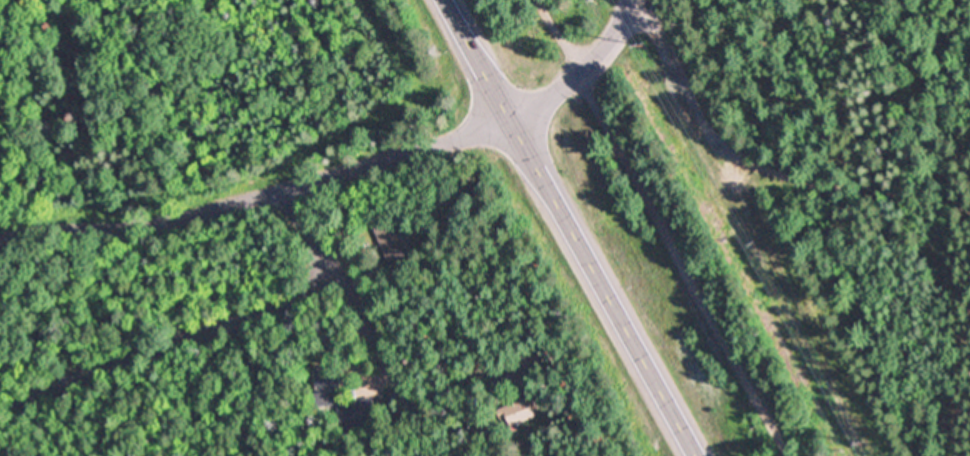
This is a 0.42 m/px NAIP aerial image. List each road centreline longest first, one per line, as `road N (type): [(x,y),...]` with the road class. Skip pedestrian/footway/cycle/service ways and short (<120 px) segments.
road 1 (residential): [(0,241),(217,209),(515,120)]
road 2 (primary): [(702,455),(448,0)]
road 3 (track): [(534,0),(786,455)]
road 4 (residential): [(0,422),(119,356),(307,299),(325,277),(326,260),(291,189)]
road 5 (residential): [(640,0),(664,32),(694,113),(722,142),(813,180),(969,208)]
road 6 (residential): [(515,120),(572,84),(627,22),(635,0)]

